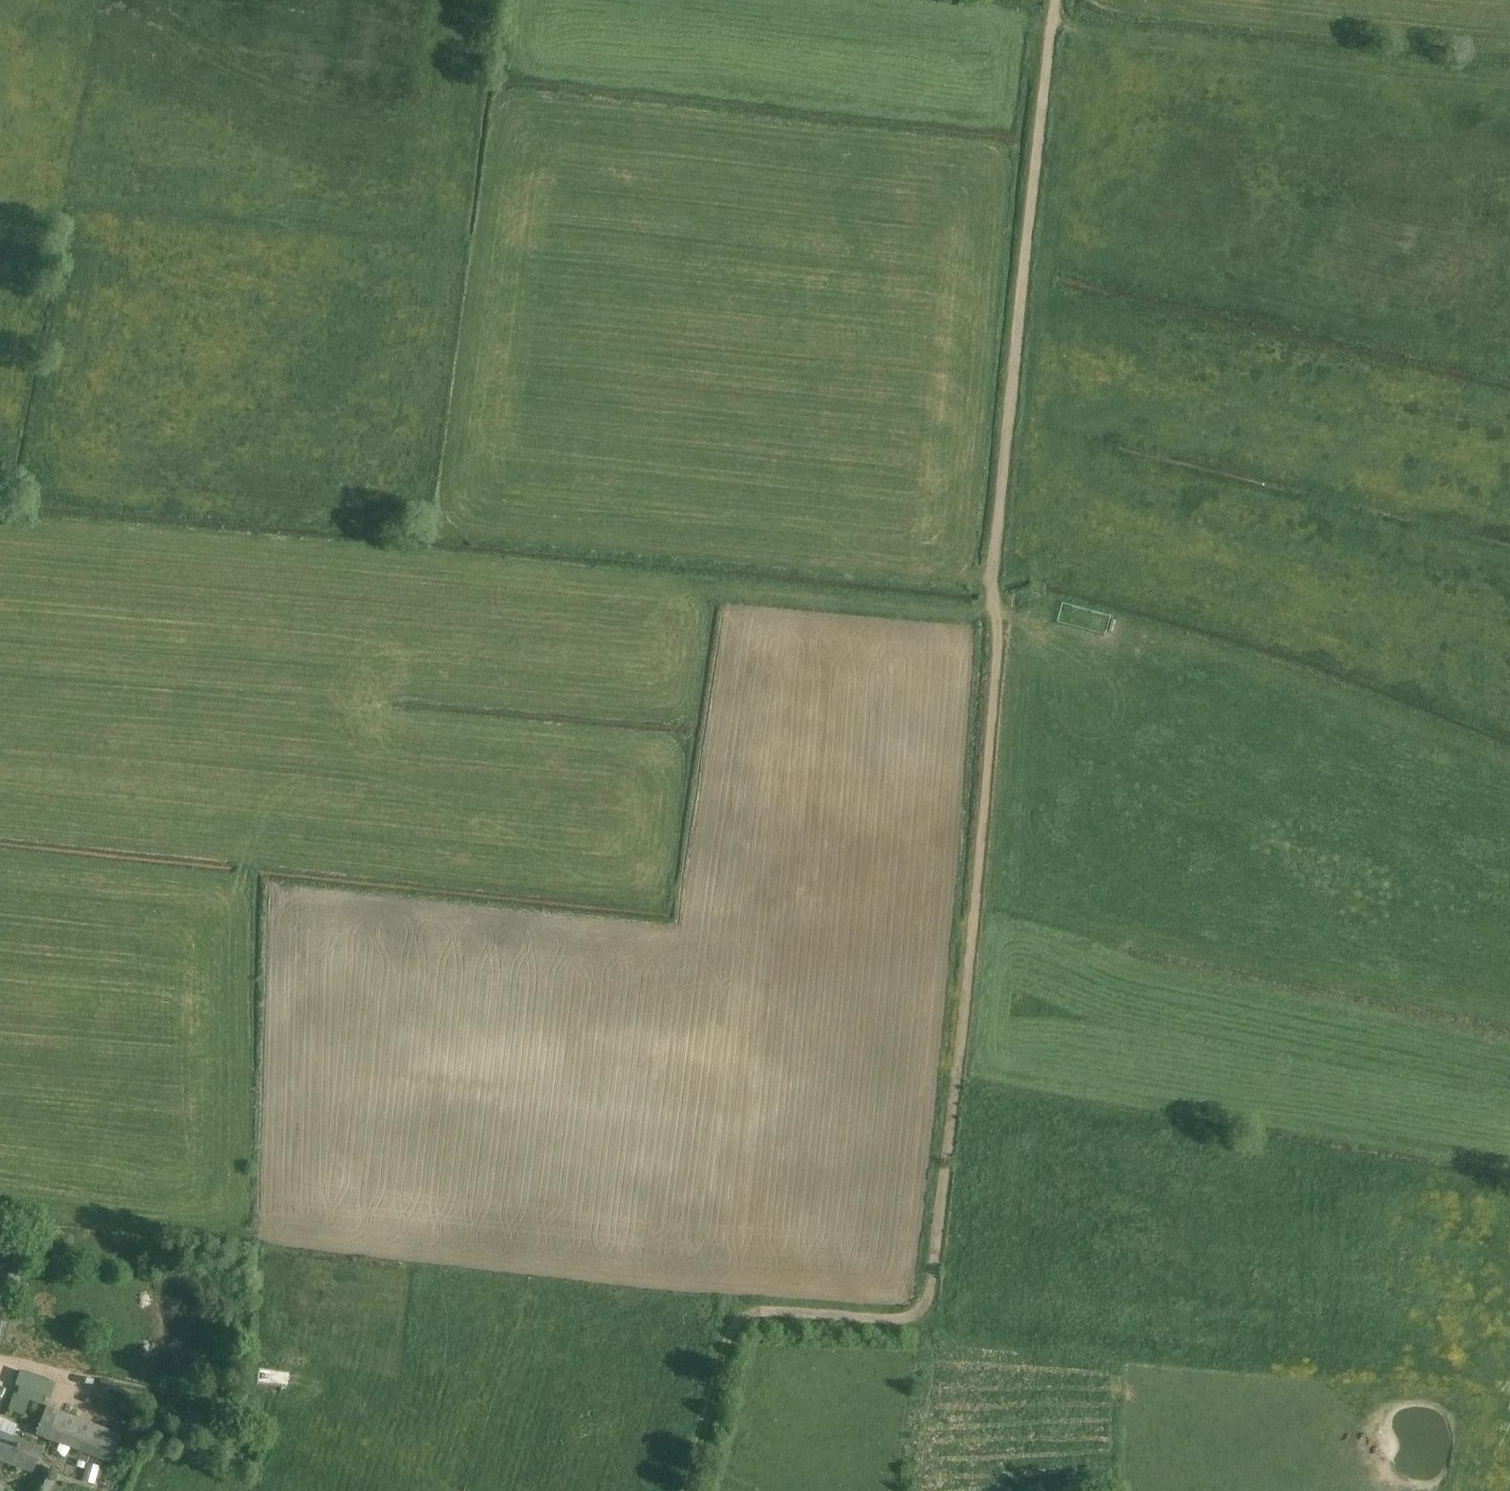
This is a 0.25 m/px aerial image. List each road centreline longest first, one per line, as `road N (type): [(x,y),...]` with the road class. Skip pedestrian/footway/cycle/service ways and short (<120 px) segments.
road 1 (track): [(1058,0),(991,580),(998,648),(928,1297),(920,1313),(903,1319),(744,1319),(733,1332),(691,1490)]

